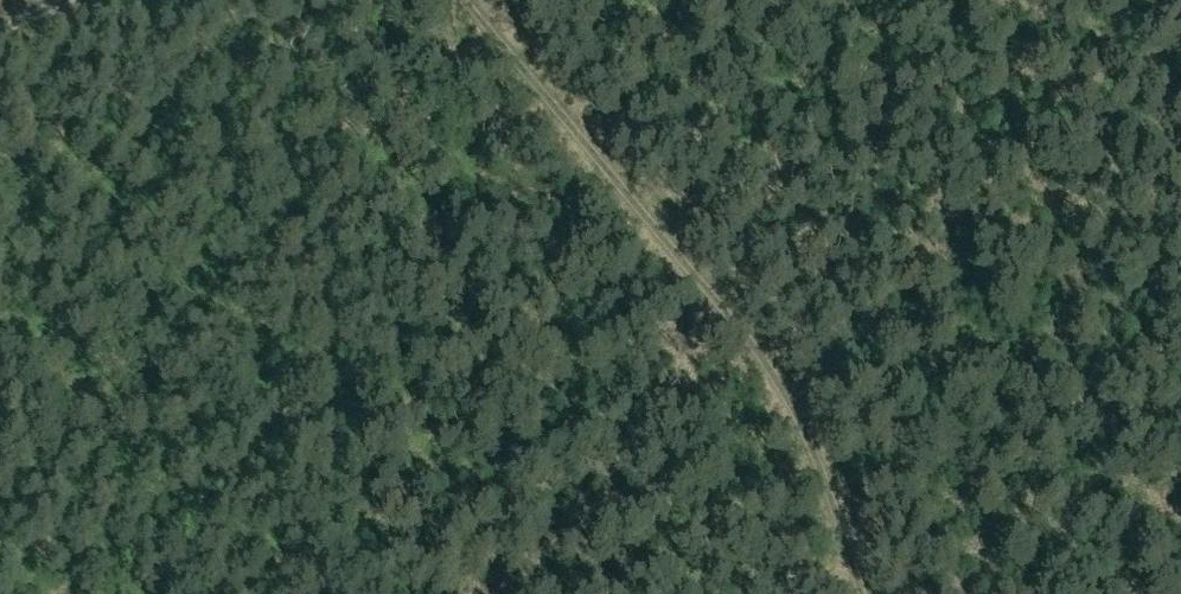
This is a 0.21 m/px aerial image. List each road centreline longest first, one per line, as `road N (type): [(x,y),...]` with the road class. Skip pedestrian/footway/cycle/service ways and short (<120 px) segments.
road 1 (track): [(459,0),(716,301),(773,380),(820,477),(859,593)]

